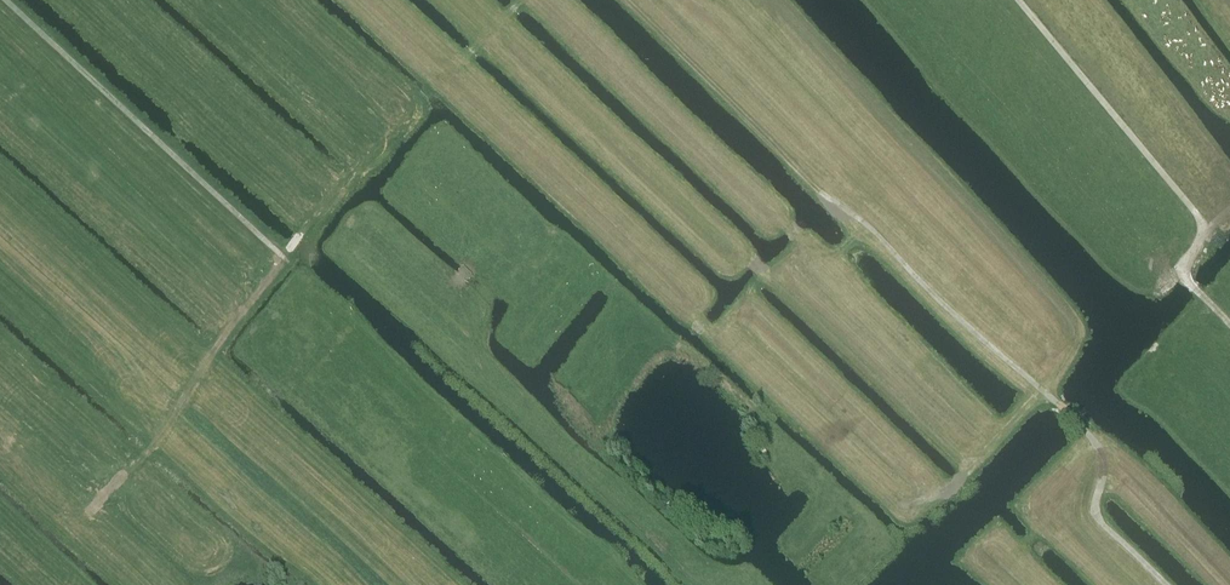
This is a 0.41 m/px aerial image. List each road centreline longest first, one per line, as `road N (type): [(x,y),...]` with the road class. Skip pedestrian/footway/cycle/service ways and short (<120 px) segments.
road 1 (track): [(634,584),(6,0)]
road 2 (track): [(622,0),(1089,435),(1104,464),(1098,519),(1165,584)]
road 3 (track): [(139,460),(282,257),(524,0)]
road 4 (track): [(1229,326),(1185,275),(1204,224),(1018,0)]

